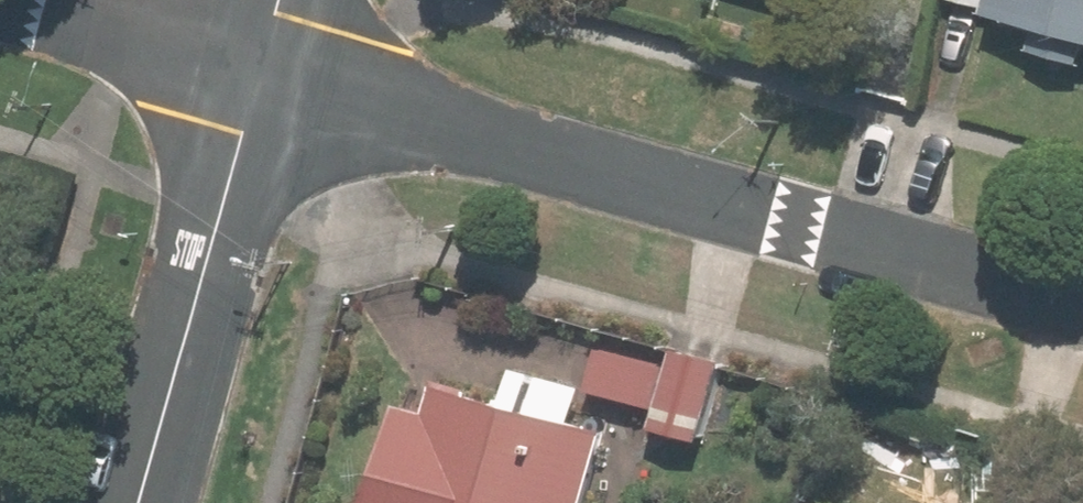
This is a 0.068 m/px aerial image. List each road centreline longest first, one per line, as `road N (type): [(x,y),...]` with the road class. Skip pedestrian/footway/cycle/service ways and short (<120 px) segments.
road 1 (residential): [(1082,306),(259,75)]
road 2 (residential): [(139,502),(259,75)]
road 3 (residential): [(259,75),(0,2)]

